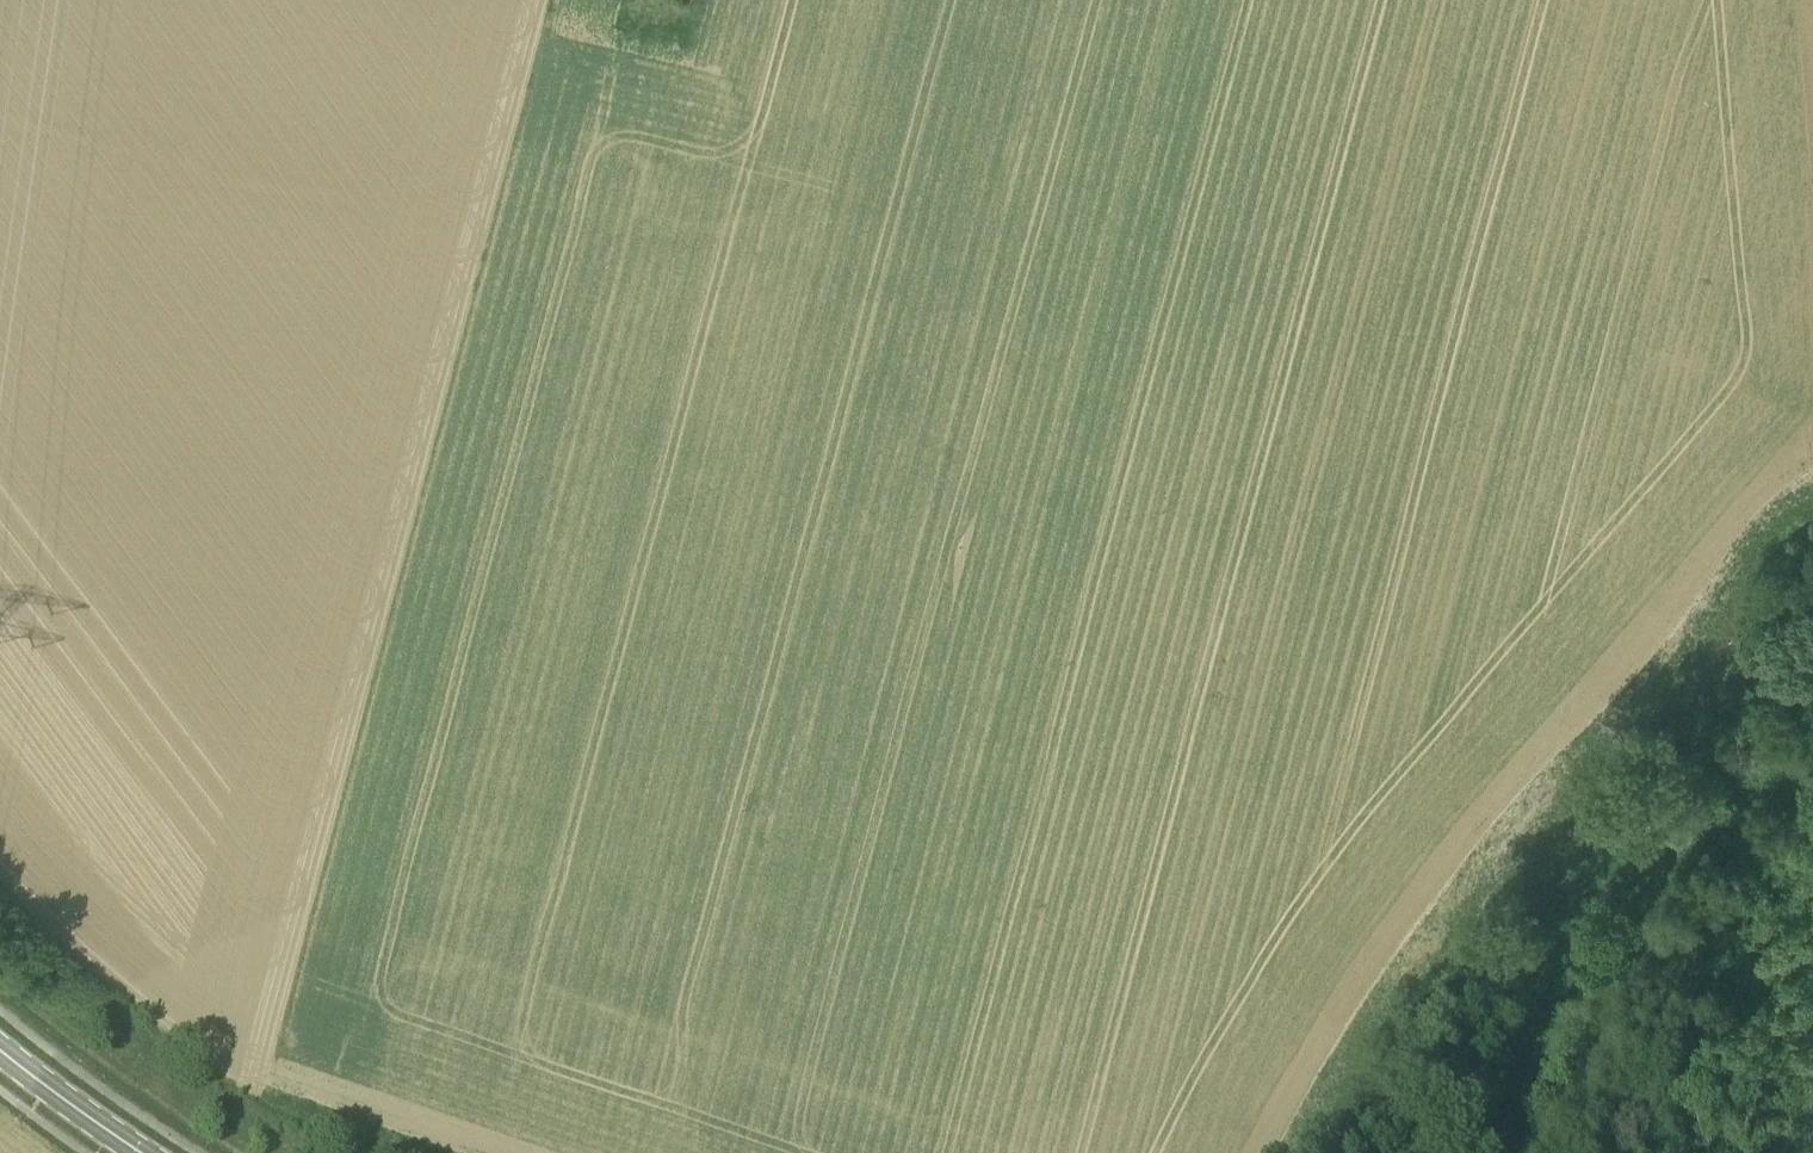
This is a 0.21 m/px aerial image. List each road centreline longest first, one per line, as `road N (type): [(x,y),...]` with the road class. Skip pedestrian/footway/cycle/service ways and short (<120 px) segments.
road 1 (tertiary): [(141,1152),(0,1054)]

